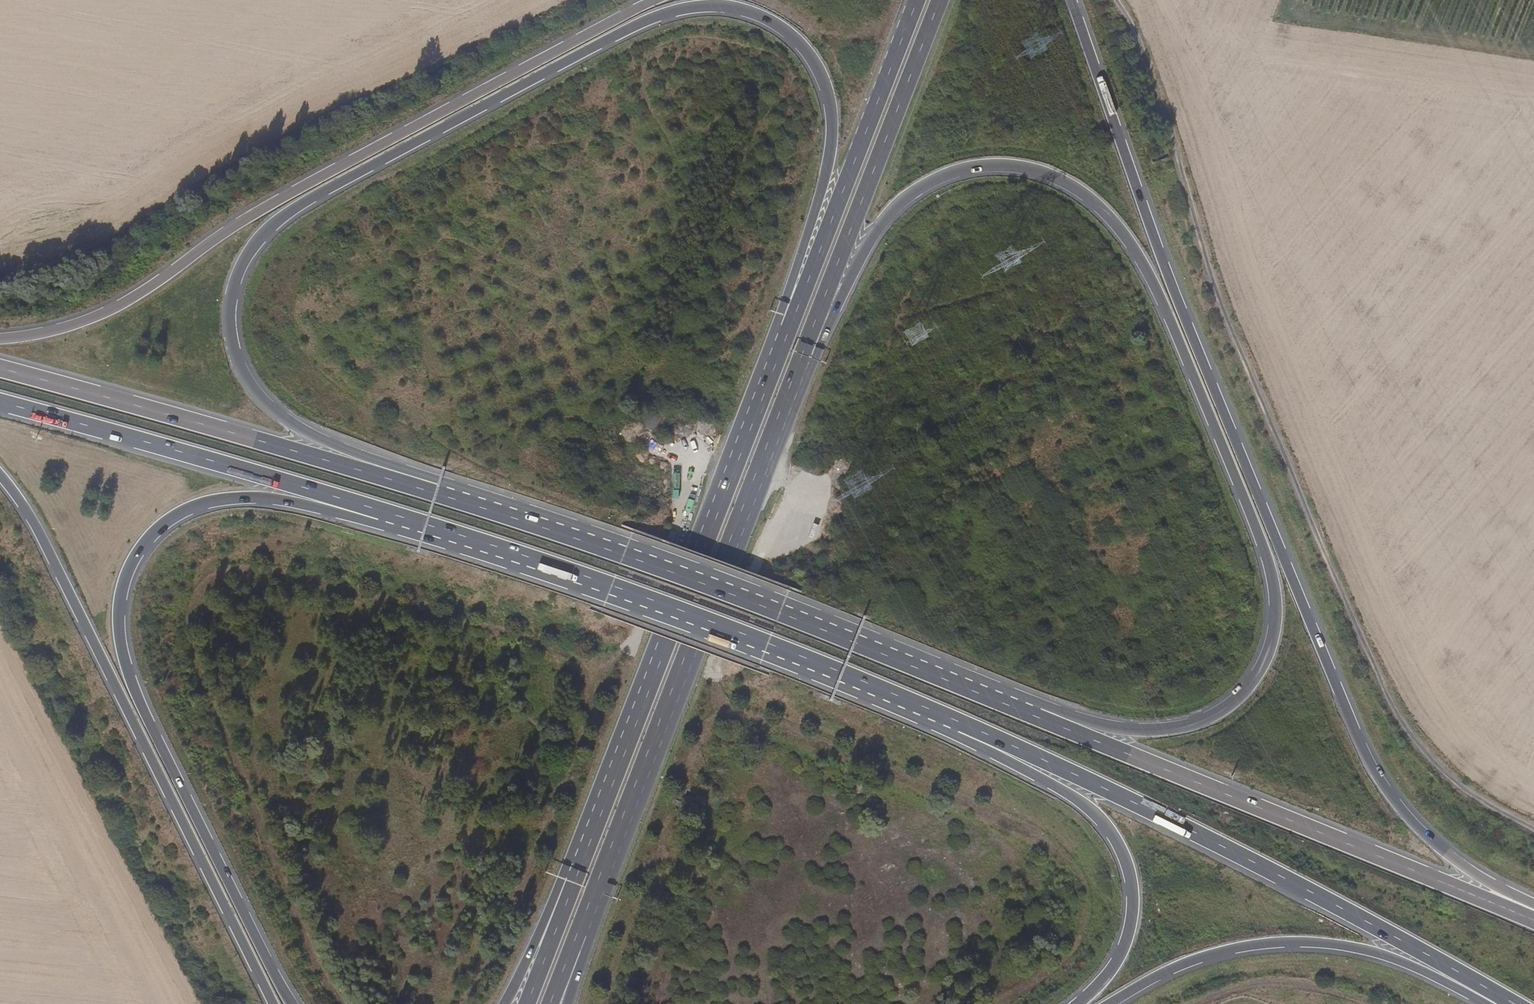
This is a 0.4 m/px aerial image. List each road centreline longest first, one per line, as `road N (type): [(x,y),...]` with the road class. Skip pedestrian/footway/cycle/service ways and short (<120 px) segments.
road 1 (trunk): [(442,491),(287,417),(258,387),(241,346),(241,282),(286,226),(508,90),(654,14),(704,4),(746,11),(787,33),(823,91),(828,140),(772,374)]
road 2 (trunk): [(792,381),(870,230),(913,186),(977,163),(1030,167),(1065,182),(1105,214),(1143,270),(1271,574),(1275,605),(1257,672),(1220,711),(1150,730),(1107,726),(923,668)]
road 3 (trunk): [(1533,904),(1418,831),(1356,727),(1170,270),(1074,0)]
road 4 (track): [(1117,0),(1234,333),(1397,716),(1436,763),(1533,831)]
road 5 (trunk): [(293,1003),(145,711),(120,617),(142,548),(198,508),(249,499),(385,517)]
road 6 (trunk): [(643,0),(120,306),(0,334)]
road 7 (trunk): [(1533,920),(923,668)]
road 8 (trunk): [(949,722),(1123,798),(1509,1003)]
road 9 (trunk): [(385,517),(608,589),(949,722)]
road 10 (trunk): [(0,477),(49,551),(273,1003)]
road 11 (primary): [(600,874),(792,381)]
road 12 (primary): [(772,374),(580,866)]
road 13 (trunk): [(923,668),(624,551),(442,491)]
road 14 (trunk): [(442,491),(0,369)]
road 15 (primary): [(792,381),(938,0)]
road 16 (trunk): [(1109,1003),(1192,956),(1260,941),(1334,941),(1385,954),(1490,1003)]
road 17 (trunk): [(0,402),(385,517)]
road 18 (primary): [(917,0),(772,374)]
road 19 (trunk): [(949,722),(966,740),(1100,817),(1123,855),(1130,895),(1123,941),(1109,971),(1076,1003)]
road 20 (trunk): [(580,866),(505,1003)]
road 21 (primary): [(580,866),(527,1003)]
road 22 (primary): [(550,1003),(600,874)]
road 23 (trunk): [(565,1003),(600,874)]

